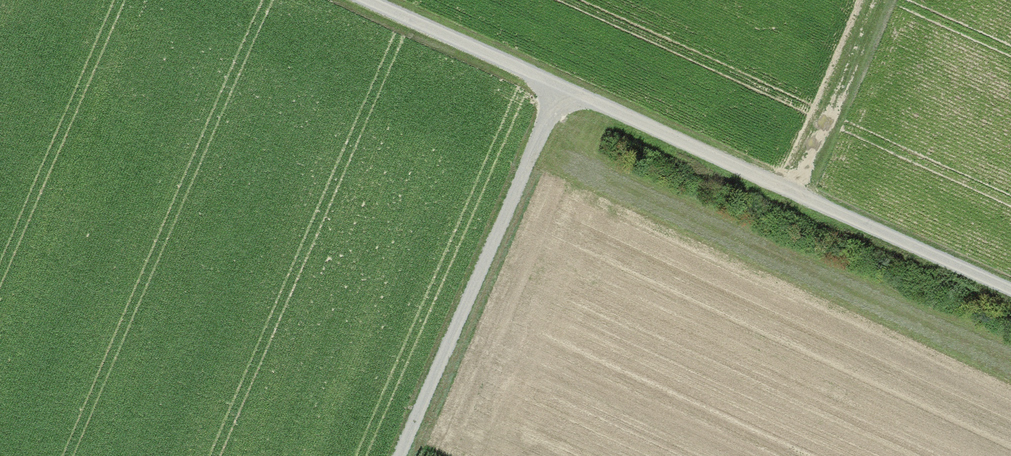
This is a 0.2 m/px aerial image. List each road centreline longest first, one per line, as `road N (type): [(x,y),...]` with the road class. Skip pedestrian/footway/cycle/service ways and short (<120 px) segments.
road 1 (track): [(358,0),(1010,287)]
road 2 (track): [(559,91),(399,455)]
road 3 (track): [(875,0),(791,189)]

